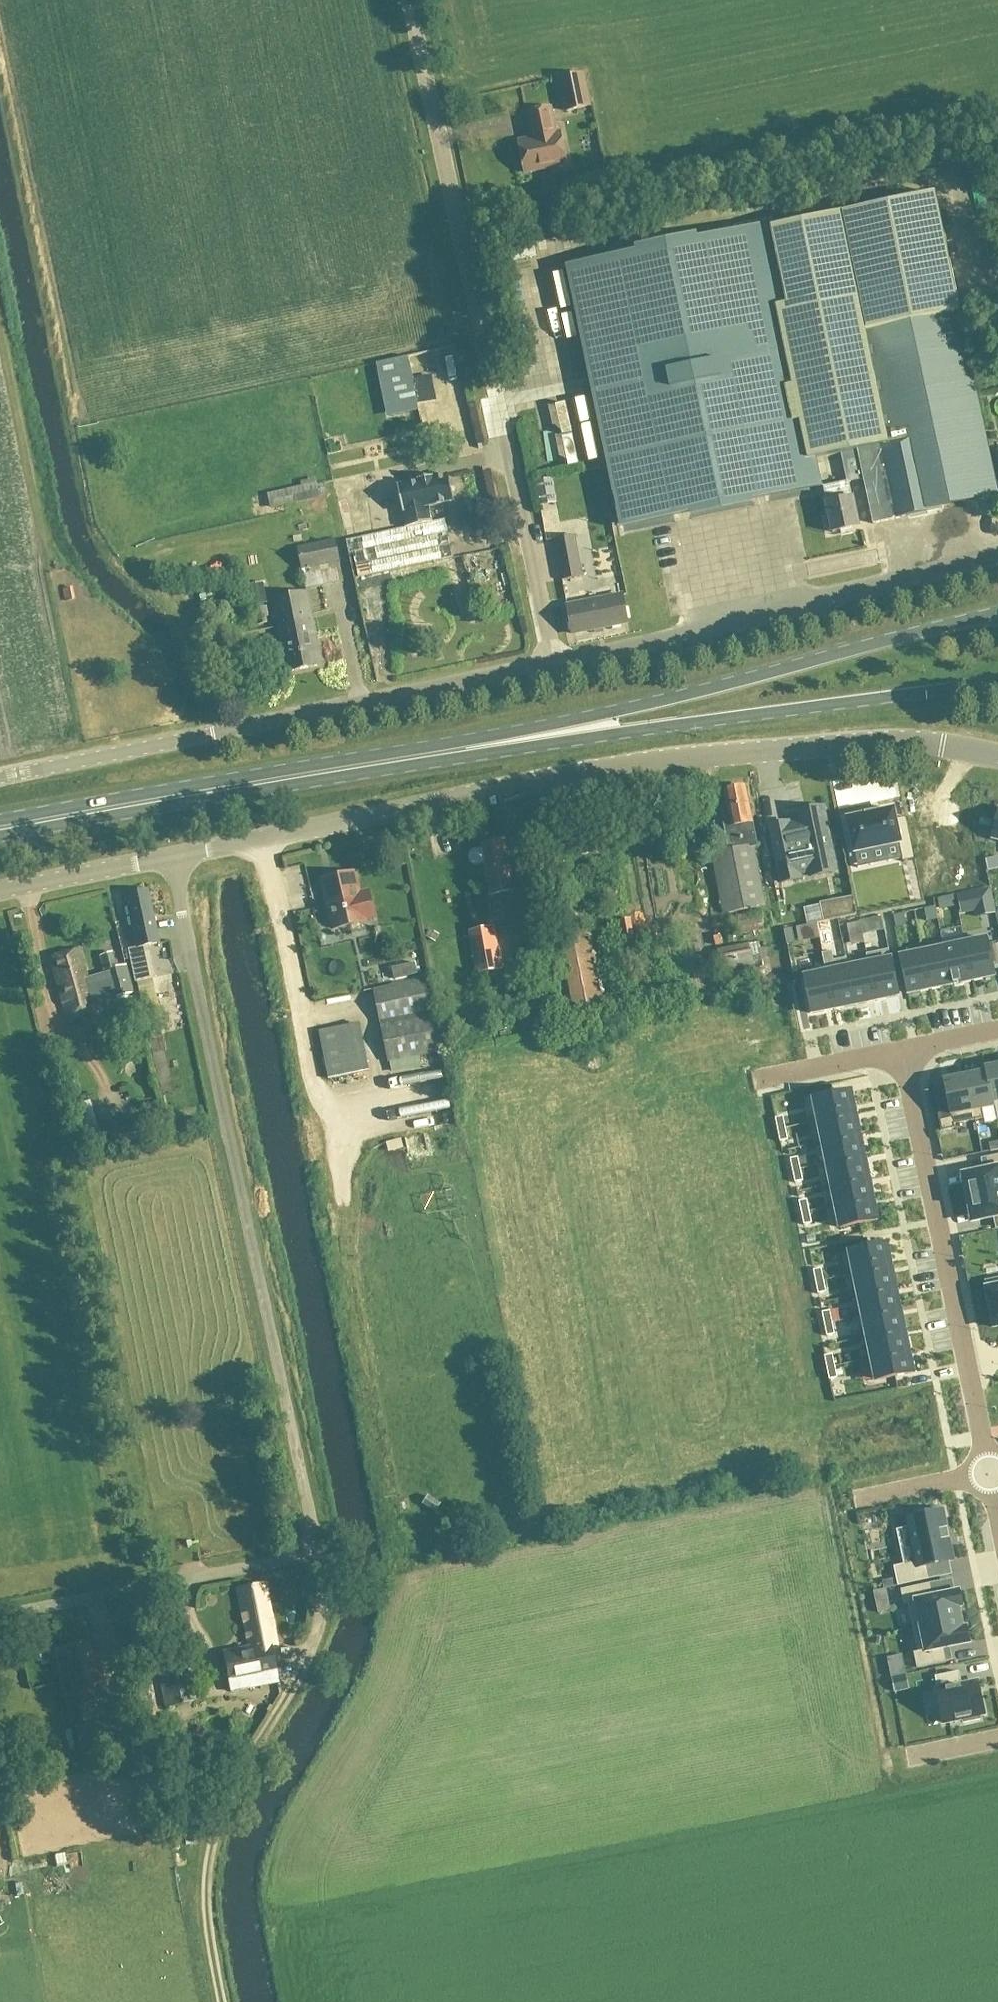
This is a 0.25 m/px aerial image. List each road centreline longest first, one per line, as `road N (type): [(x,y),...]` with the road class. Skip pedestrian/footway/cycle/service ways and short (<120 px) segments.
road 1 (unclassified): [(0,1618),(318,1557),(170,859)]
road 2 (unclassified): [(170,859),(698,760),(881,745),(997,760)]
road 3 (unclassified): [(553,665),(410,0)]
road 4 (unclassified): [(0,779),(553,665)]
road 5 (primary): [(997,618),(493,746)]
road 6 (primary): [(493,746),(594,740),(997,686)]
road 7 (primary): [(0,830),(493,746)]
road 8 (track): [(318,1557),(316,1637),(226,1801),(210,1862),(208,1920),(224,2001)]
road 9 (unclassified): [(553,665),(997,563)]
road 10 (track): [(333,1218),(257,840)]
road 11 (residential): [(902,1051),(968,1370)]
road 12 (unclassified): [(0,893),(170,859)]
road 13 (residential): [(902,1051),(753,1082)]
road 14 (residential): [(857,1499),(989,1472)]

